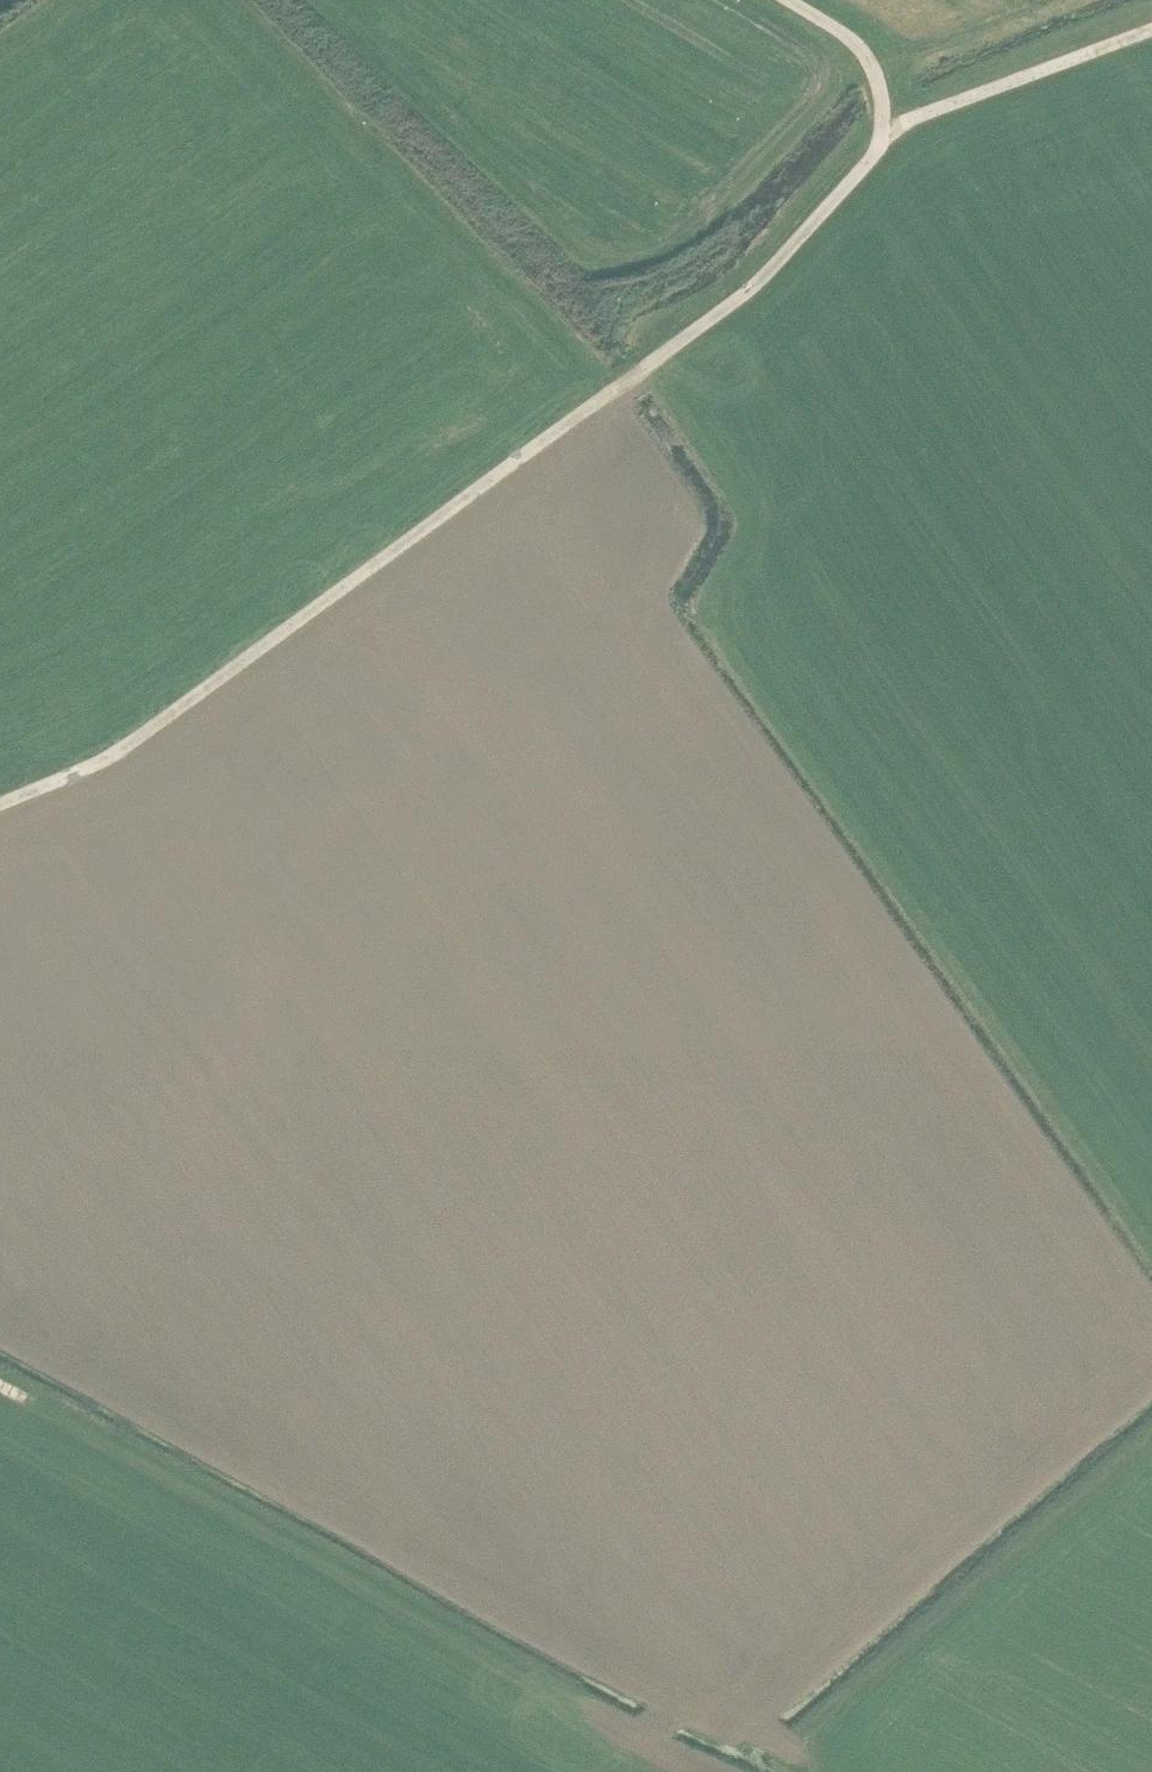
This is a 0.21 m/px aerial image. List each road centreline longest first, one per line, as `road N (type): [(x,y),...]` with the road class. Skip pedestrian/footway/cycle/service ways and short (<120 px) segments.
road 1 (track): [(1151,31),(880,131)]

